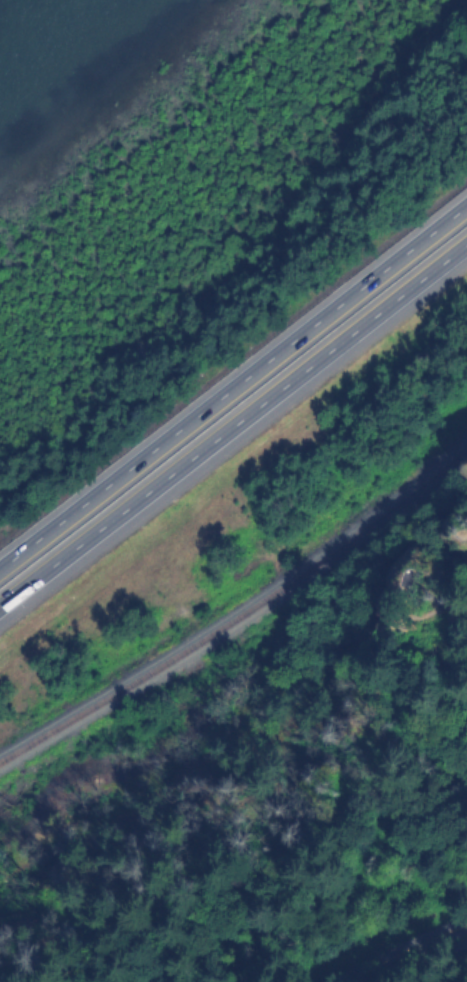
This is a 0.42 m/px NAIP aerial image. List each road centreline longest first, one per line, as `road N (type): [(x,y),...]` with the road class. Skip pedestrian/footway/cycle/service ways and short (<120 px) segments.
road 1 (motorway): [(466,206),(0,572)]
road 2 (motorway): [(0,604),(466,242)]

